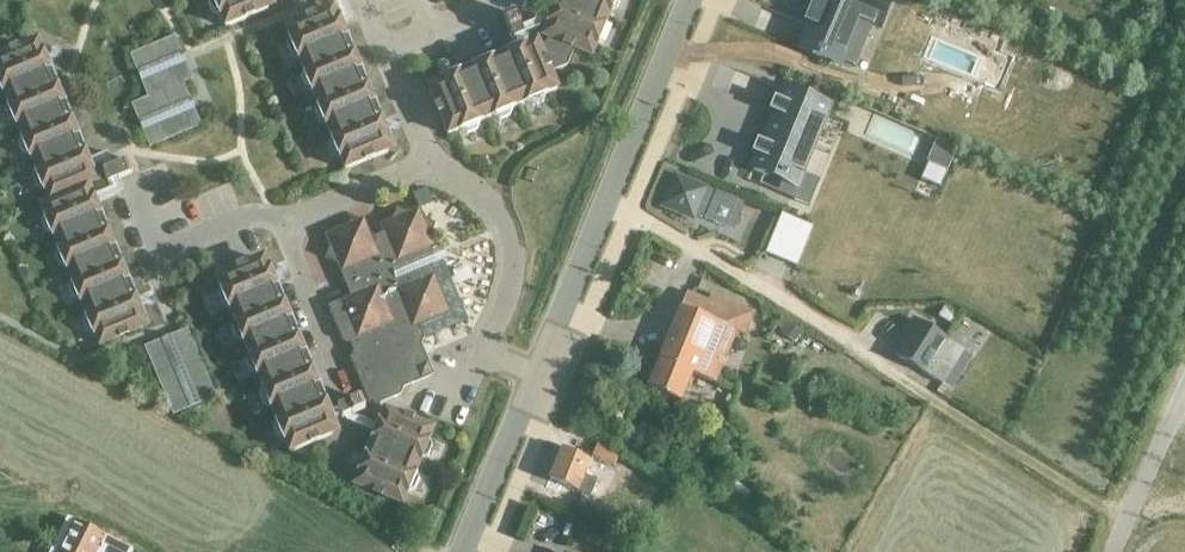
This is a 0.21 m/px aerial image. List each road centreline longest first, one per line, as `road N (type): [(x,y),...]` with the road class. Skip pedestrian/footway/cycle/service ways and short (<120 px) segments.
road 1 (residential): [(463,551),(688,0)]
road 2 (residential): [(1125,524),(1184,385)]

